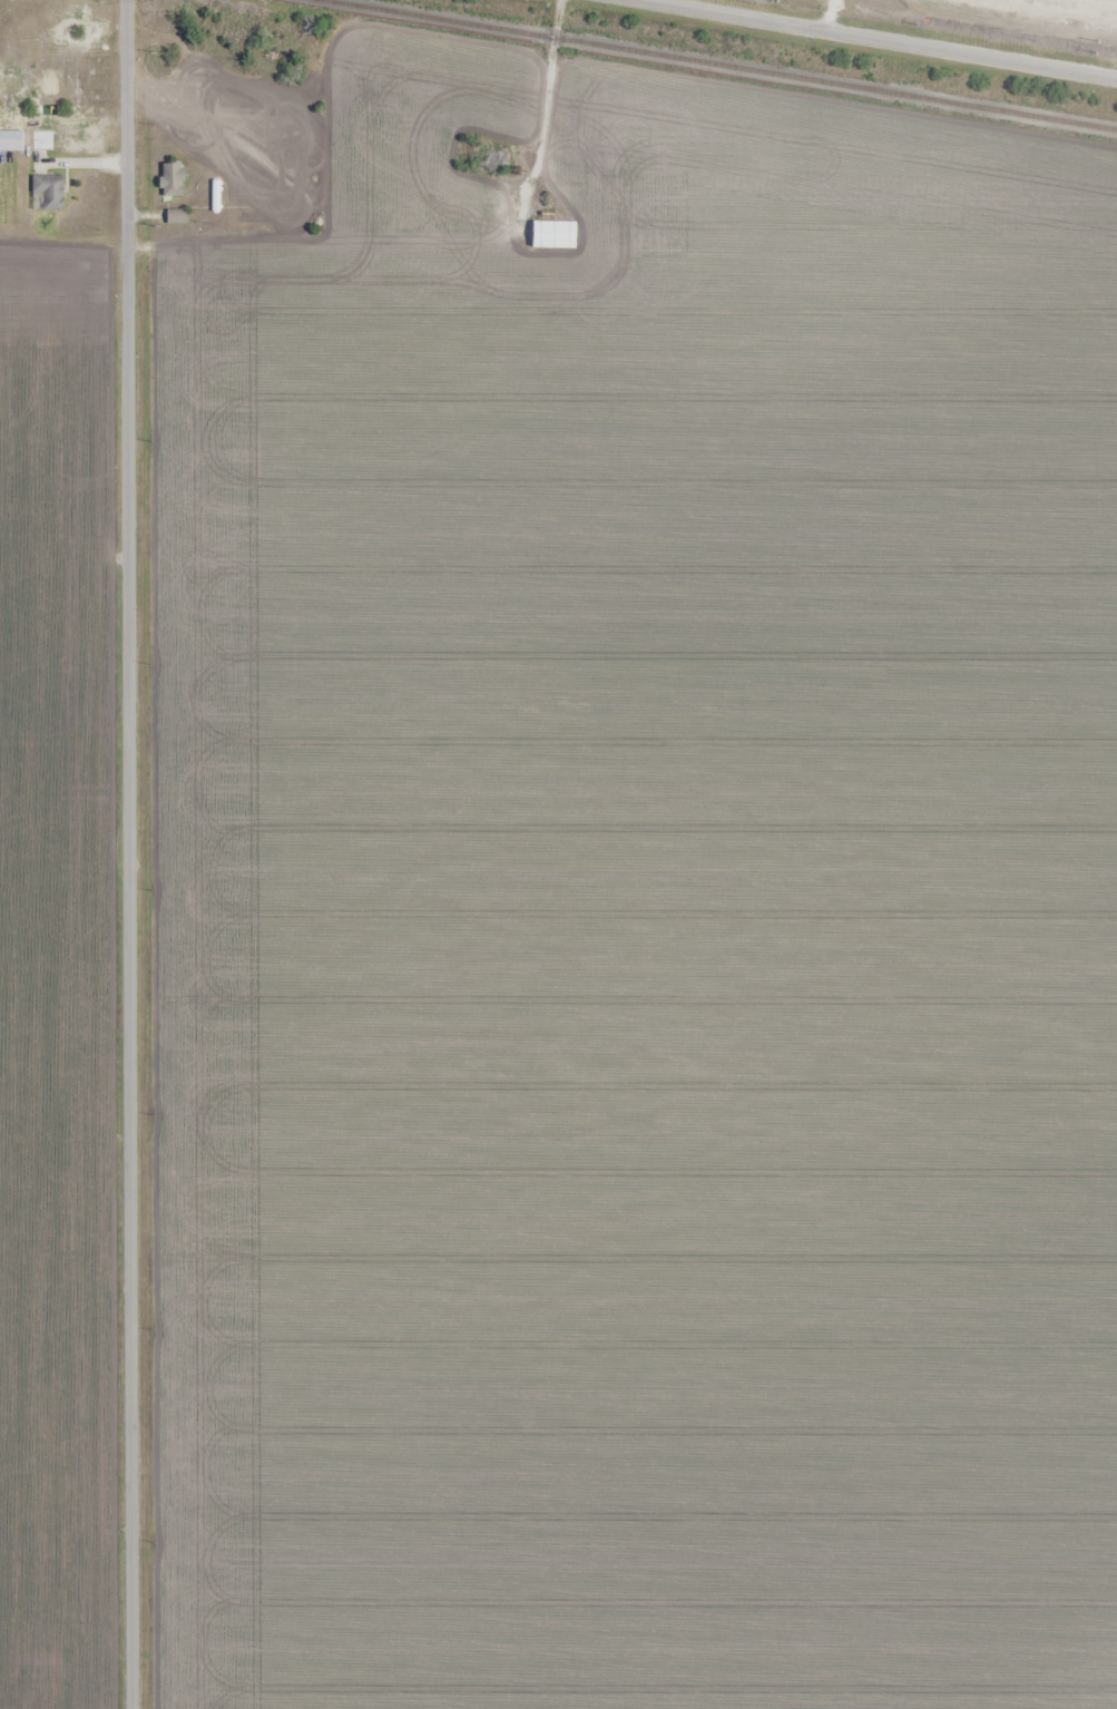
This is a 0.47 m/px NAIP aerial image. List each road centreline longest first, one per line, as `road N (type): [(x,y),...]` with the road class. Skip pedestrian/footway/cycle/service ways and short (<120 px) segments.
road 1 (residential): [(125,0),(130,1708)]
road 2 (residential): [(1116,79),(642,0)]

